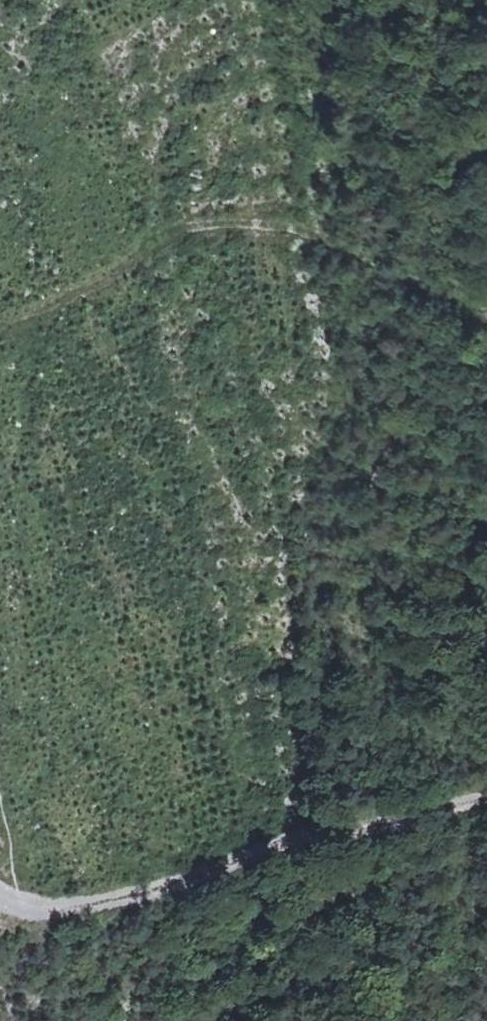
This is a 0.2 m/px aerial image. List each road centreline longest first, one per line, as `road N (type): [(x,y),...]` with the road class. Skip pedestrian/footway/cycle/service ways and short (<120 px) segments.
road 1 (track): [(486,798),(126,898),(44,911),(0,892)]

